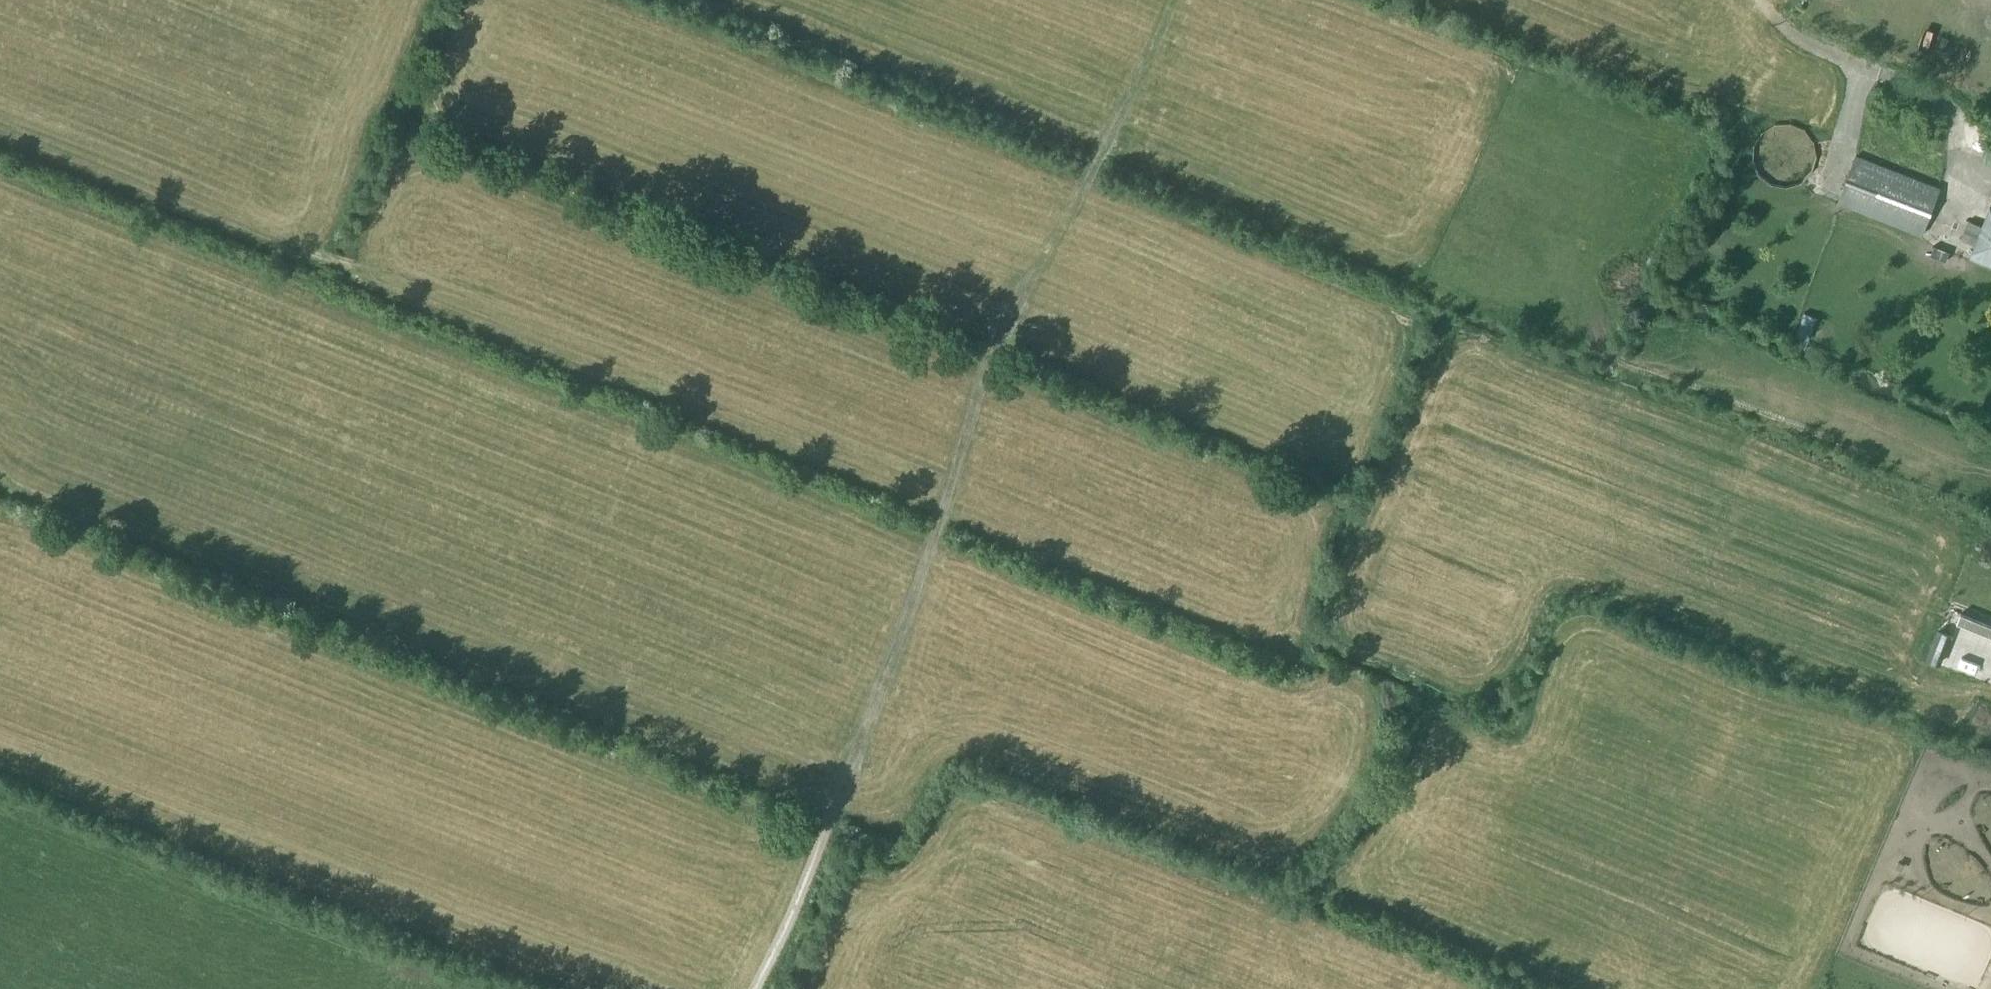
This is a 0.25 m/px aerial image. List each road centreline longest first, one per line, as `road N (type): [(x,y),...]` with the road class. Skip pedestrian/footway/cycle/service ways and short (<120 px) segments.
road 1 (track): [(1962,177),(1968,144),(1926,89),(1832,51),(1777,20),(1762,0)]

